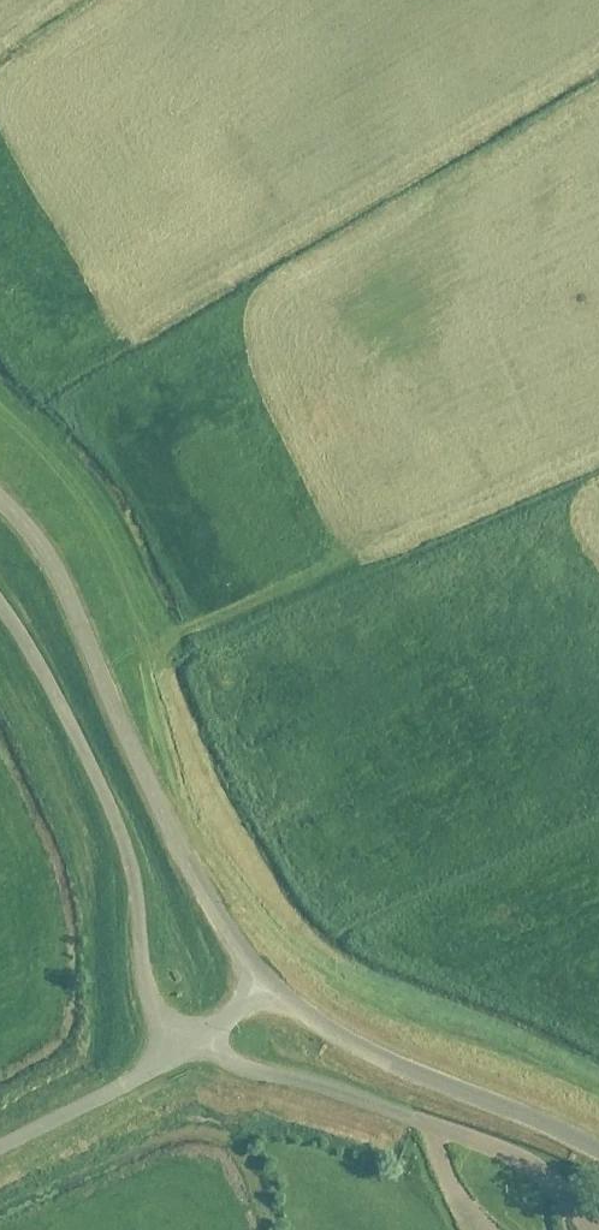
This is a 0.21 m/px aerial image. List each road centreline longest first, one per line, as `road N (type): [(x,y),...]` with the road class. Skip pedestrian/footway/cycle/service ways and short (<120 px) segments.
road 1 (unclassified): [(266,984),(163,818),(56,572),(0,501)]
road 2 (unclassified): [(0,607),(110,810),(134,882),(149,996),(185,1050)]
road 3 (unclassified): [(598,1153),(362,1051),(266,984)]
road 4 (unclassified): [(0,1149),(185,1050)]

